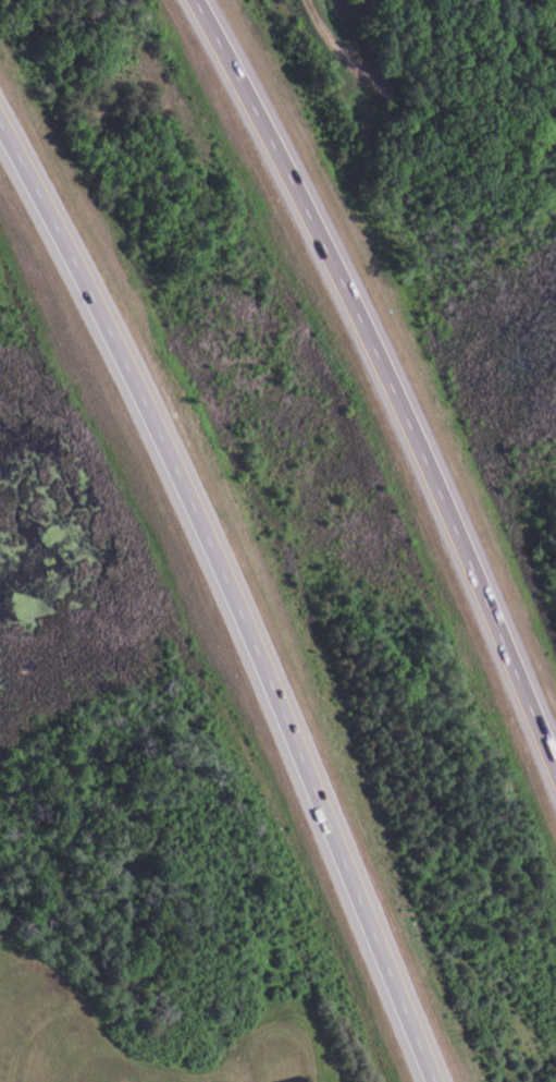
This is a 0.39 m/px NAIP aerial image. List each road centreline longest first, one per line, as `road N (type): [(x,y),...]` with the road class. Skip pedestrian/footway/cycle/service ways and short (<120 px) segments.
road 1 (motorway): [(0,117),(99,297),(282,696),(438,1081)]
road 2 (motorway): [(555,775),(358,315),(198,0)]

